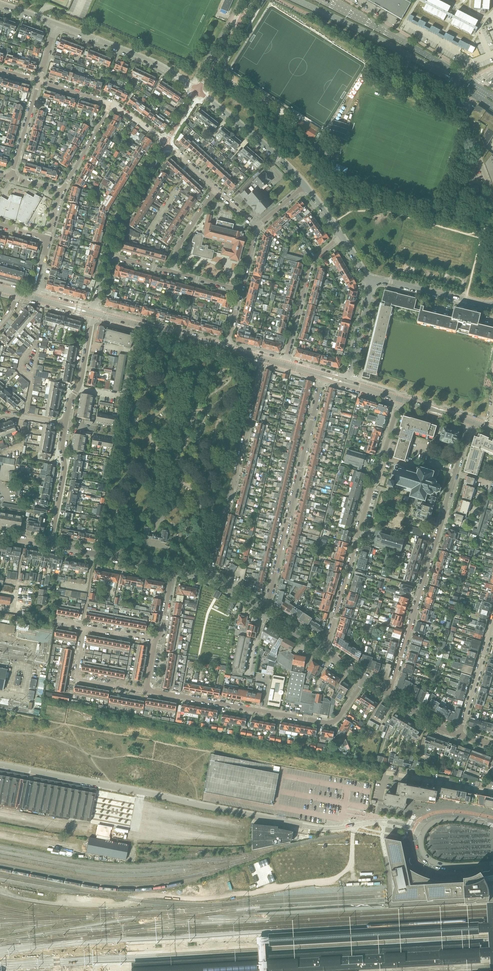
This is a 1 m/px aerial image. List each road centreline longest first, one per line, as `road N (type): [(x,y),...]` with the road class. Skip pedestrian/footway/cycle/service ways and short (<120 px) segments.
road 1 (unclassified): [(0,765),(318,828),(375,821)]
road 2 (residential): [(470,420),(389,694)]
road 3 (residential): [(400,399),(324,651)]
road 4 (residential): [(263,611),(323,375)]
road 5 (residential): [(366,678),(327,723),(147,691)]
road 6 (residential): [(263,358),(208,575)]
road 7 (secondary): [(296,0),(483,101)]
road 8 (secondary): [(477,86),(322,0)]
road 9 (unclassified): [(492,192),(457,105),(386,78)]
road 10 (residential): [(197,89),(154,63),(55,24)]
road 11 (residential): [(304,185),(197,89)]
road 12 (residential): [(285,364),(313,262),(343,239)]
road 13 (tertiary): [(227,349),(92,313)]
road 14 (residential): [(109,254),(118,218),(166,143)]
road 15 (residential): [(173,568),(50,546)]
road 16 (residential): [(50,546),(65,424)]
road 17 (residential): [(492,305),(372,280)]

